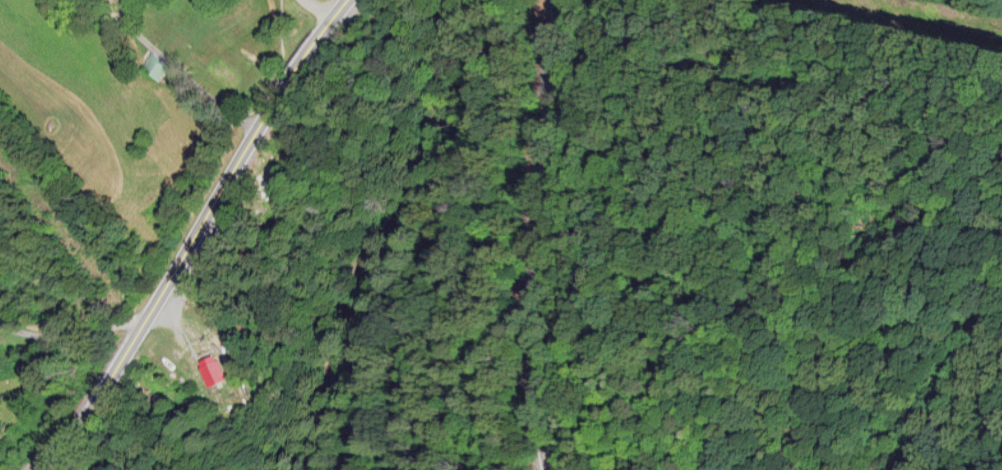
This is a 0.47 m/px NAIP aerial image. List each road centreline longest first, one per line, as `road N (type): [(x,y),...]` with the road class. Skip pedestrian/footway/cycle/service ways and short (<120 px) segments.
road 1 (primary): [(345,0),(77,437),(31,469)]
road 2 (primary): [(531,179),(527,358),(544,469)]
road 3 (primary): [(542,0),(531,179)]
road 4 (residential): [(0,326),(124,354)]

